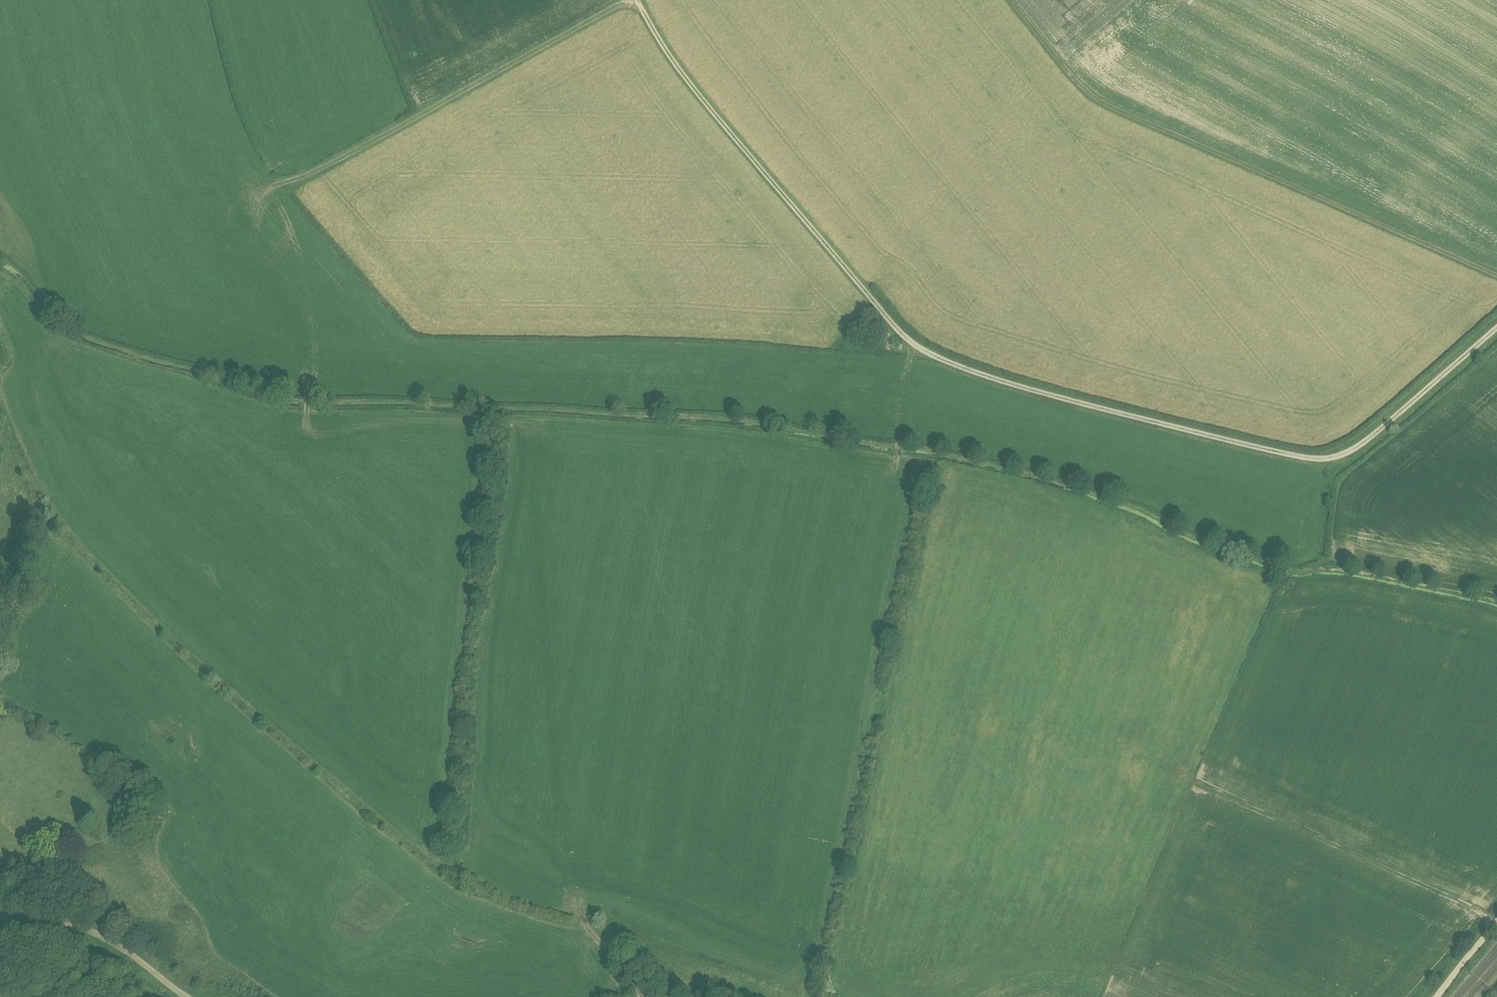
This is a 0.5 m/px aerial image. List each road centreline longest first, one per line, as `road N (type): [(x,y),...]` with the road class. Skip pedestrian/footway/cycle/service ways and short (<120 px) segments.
road 1 (track): [(1496,328),(1338,460),(1219,438),(923,354),(725,126),(638,0)]
road 2 (track): [(1012,0),(1089,95),(1496,278)]
road 3 (track): [(627,0),(283,188)]
road 4 (track): [(1496,921),(1199,786)]
road 5 (unclassified): [(184,996),(94,931),(28,913),(0,916)]

